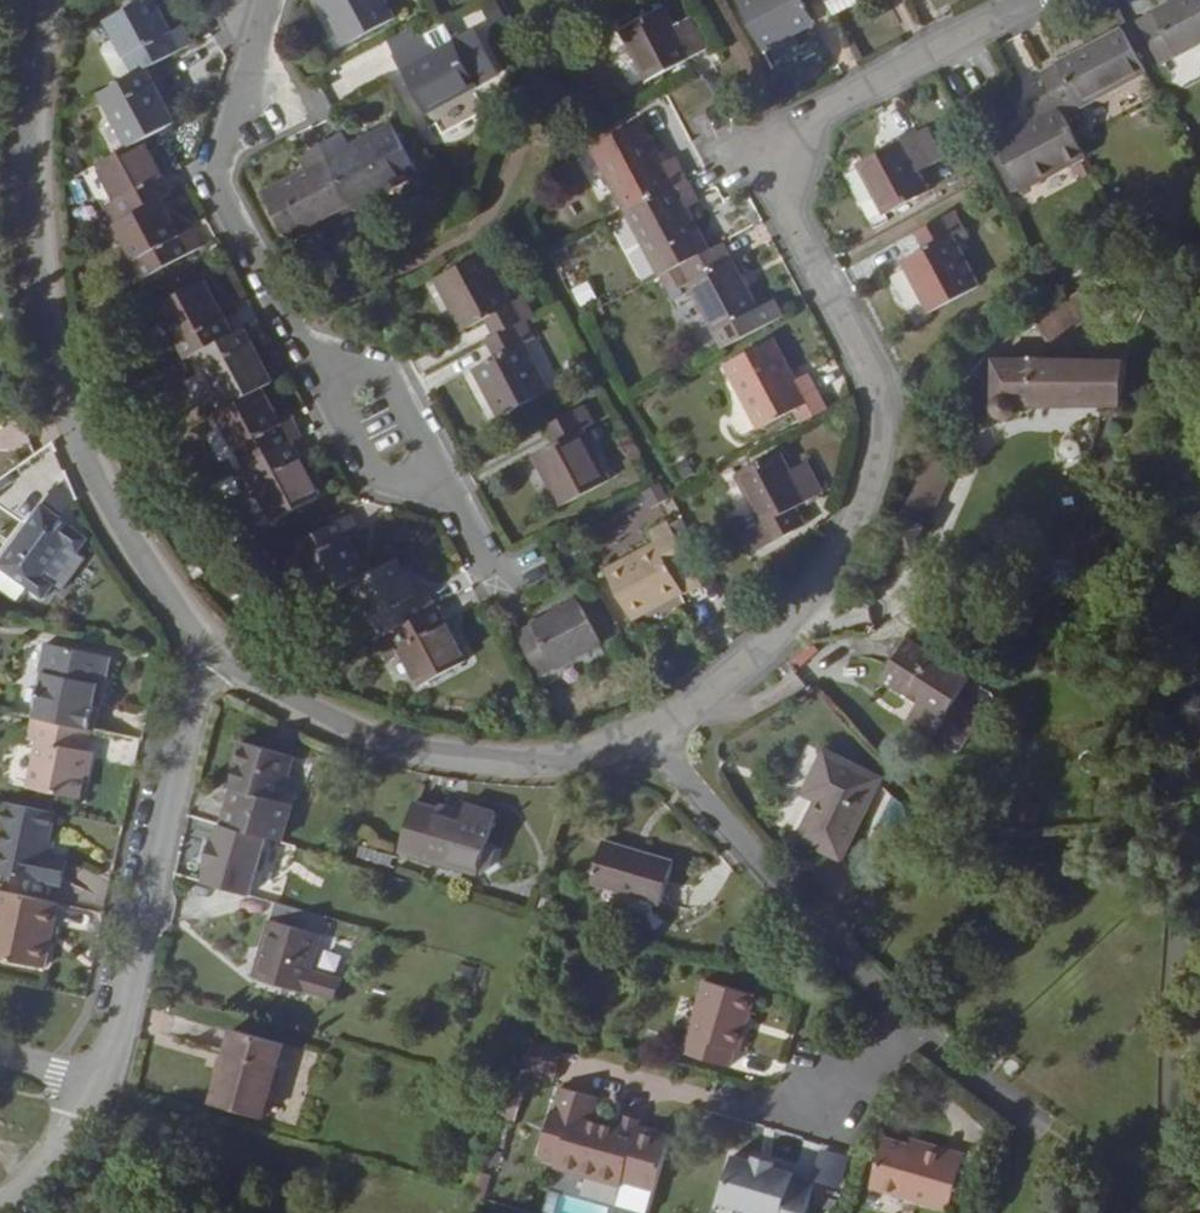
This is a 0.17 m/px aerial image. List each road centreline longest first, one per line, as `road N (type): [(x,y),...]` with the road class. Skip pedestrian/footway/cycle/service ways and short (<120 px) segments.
road 1 (residential): [(652,731),(763,651),(819,575),(866,483),(878,429),(856,336),(782,187),(782,134),(838,96),(1024,0)]
road 2 (residential): [(208,648),(129,529),(84,424),(56,295),(53,0)]
road 3 (residential): [(652,731),(898,1015),(845,1078),(805,1100)]
road 4 (unclassified): [(208,648),(383,740),(470,758),(554,762),(652,731)]
road 5 (unclassified): [(105,1087),(208,648)]
road 6 (residential): [(291,335),(215,189),(271,0)]
road 7 (residential): [(459,497),(366,477),(291,335)]
road 8 (residential): [(459,497),(389,375),(291,335)]
road 9 (unclassified): [(0,1197),(105,1087)]

